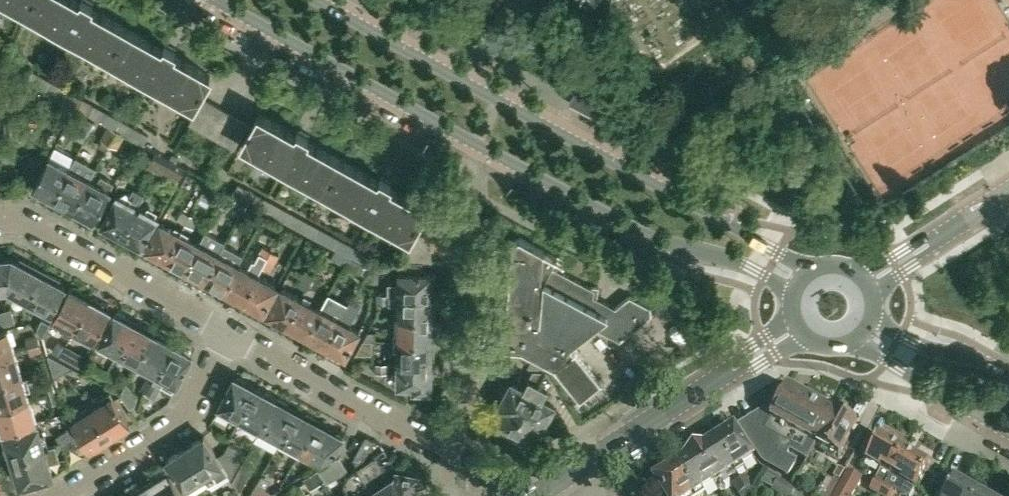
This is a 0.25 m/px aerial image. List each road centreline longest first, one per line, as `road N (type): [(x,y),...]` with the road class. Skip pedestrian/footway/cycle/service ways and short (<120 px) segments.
road 1 (tertiary): [(807,265),(313,0)]
road 2 (tertiary): [(478,146),(648,235),(709,251),(787,292)]
road 3 (residential): [(460,457),(471,286),(463,180),(478,146)]
road 4 (tertiary): [(211,0),(478,146)]
road 5 (tertiary): [(567,478),(793,330)]
road 6 (residential): [(460,457),(232,333)]
road 7 (residential): [(232,333),(28,225),(0,226)]
road 8 (residential): [(67,495),(176,427),(232,333)]
road 9 (tertiary): [(854,344),(1008,435)]
road 10 (tertiary): [(870,281),(1008,187)]
road 11 (tertiary): [(998,368),(922,345),(874,321)]

